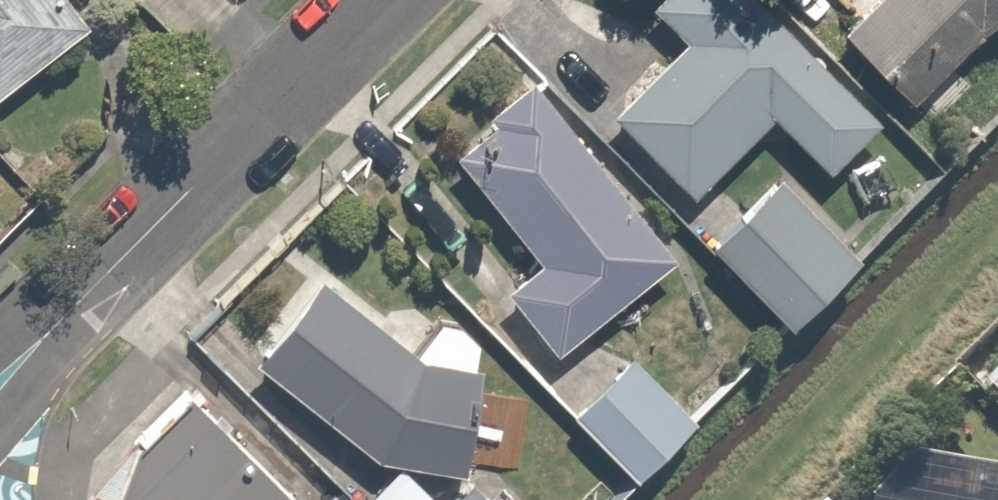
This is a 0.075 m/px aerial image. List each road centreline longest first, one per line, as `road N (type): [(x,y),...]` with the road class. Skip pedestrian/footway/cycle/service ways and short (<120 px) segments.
road 1 (residential): [(0,382),(375,0)]

